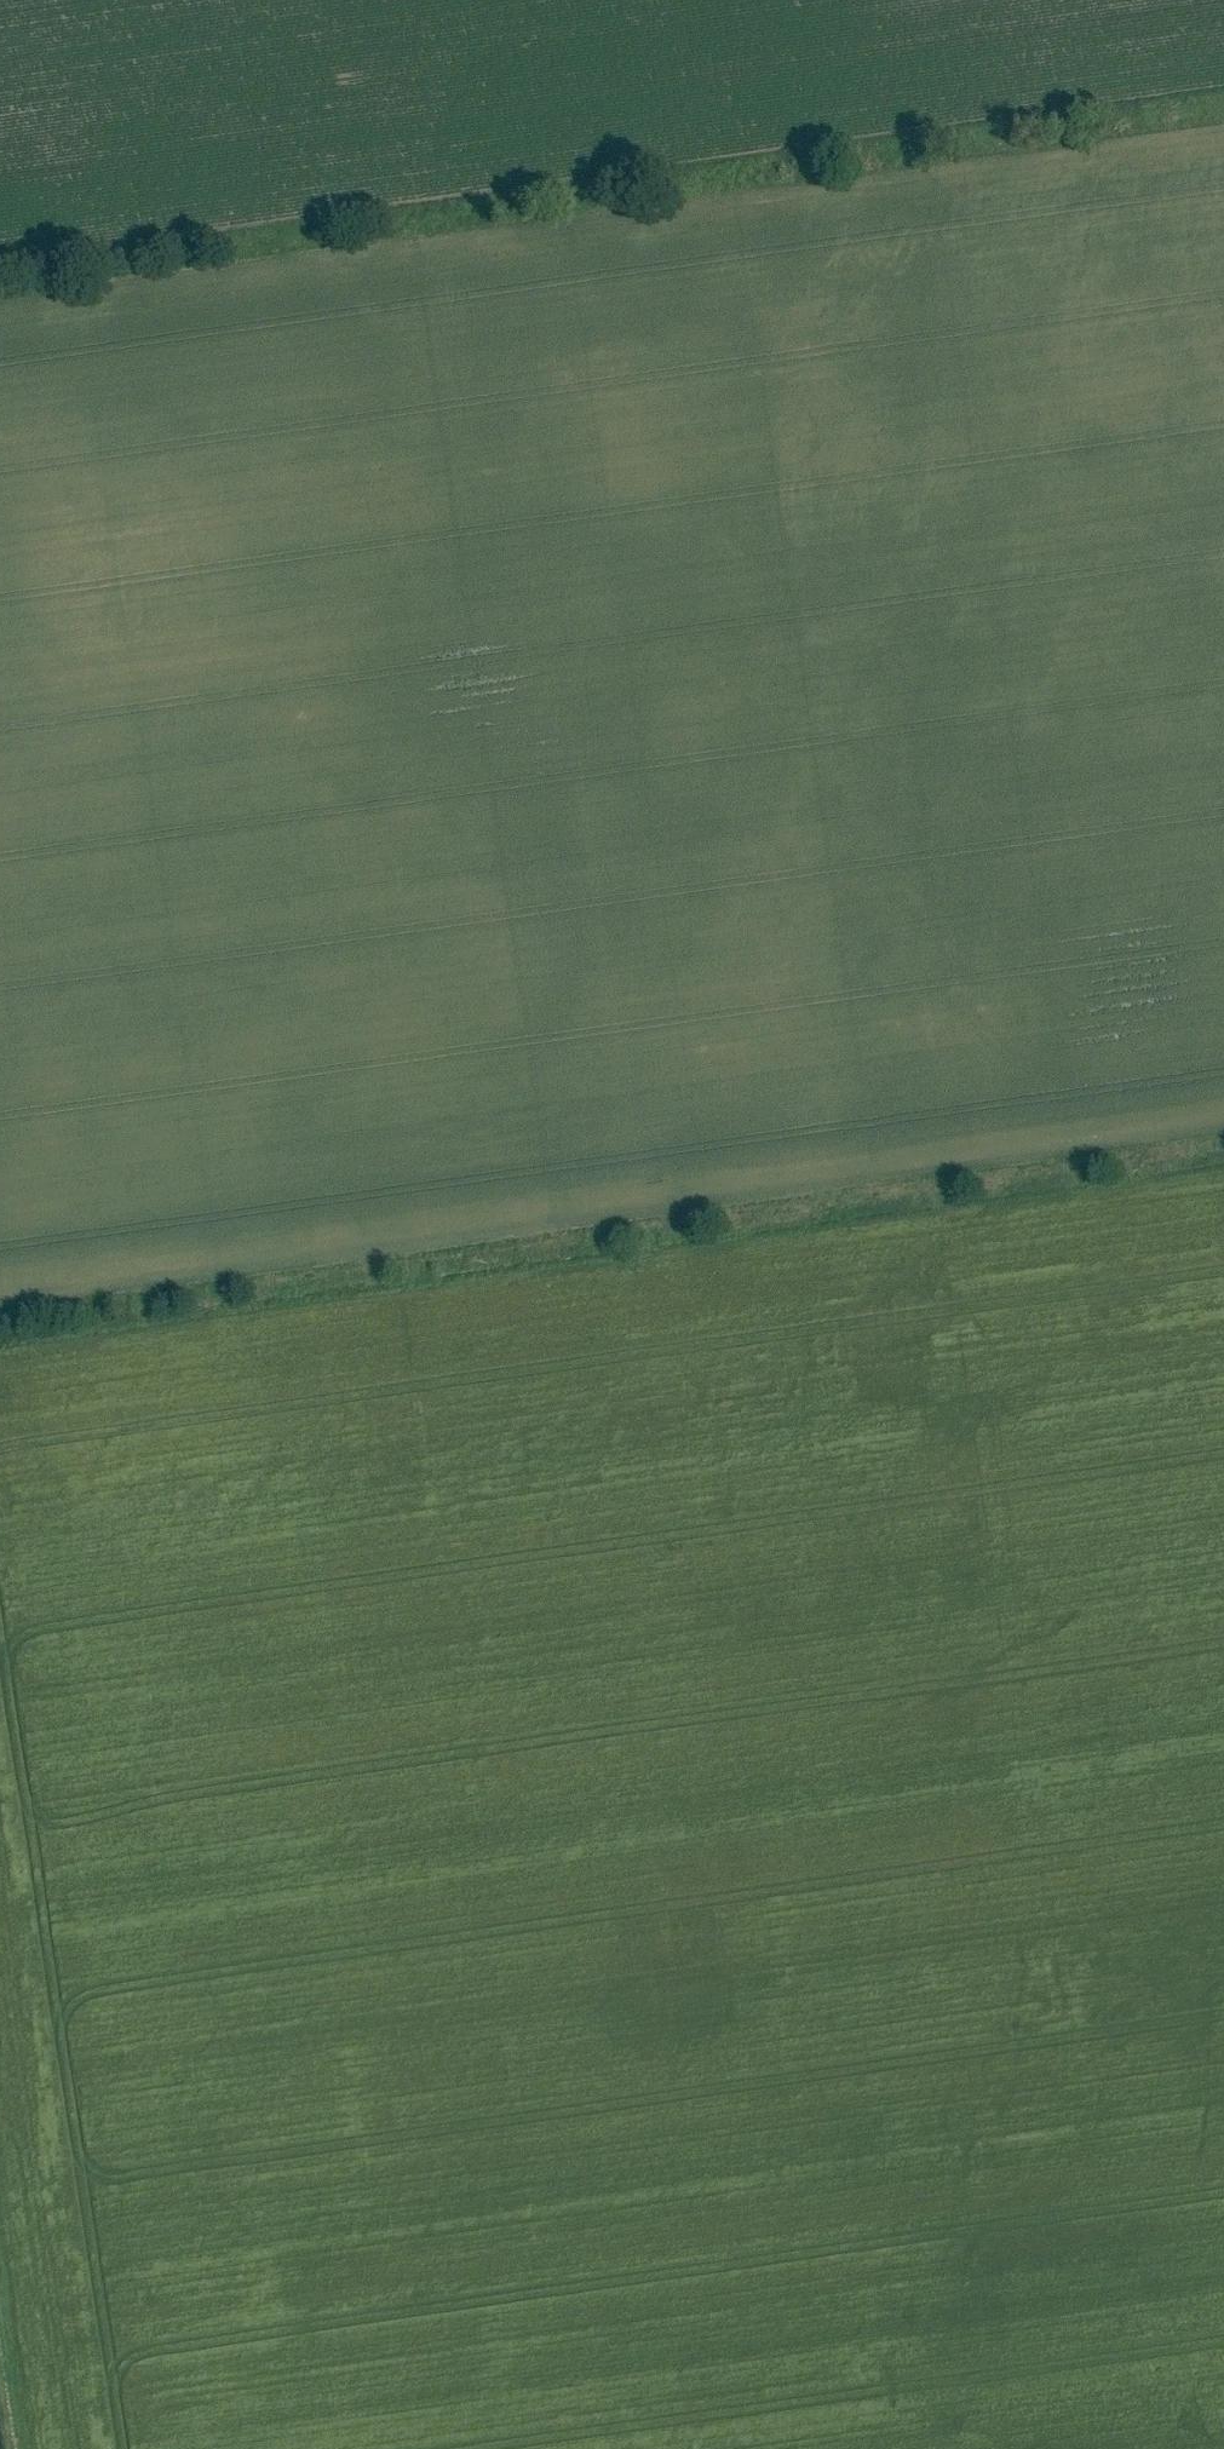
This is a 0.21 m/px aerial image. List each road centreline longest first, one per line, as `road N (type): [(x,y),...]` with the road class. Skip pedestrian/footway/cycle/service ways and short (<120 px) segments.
road 1 (track): [(20,2448),(0,2310)]

